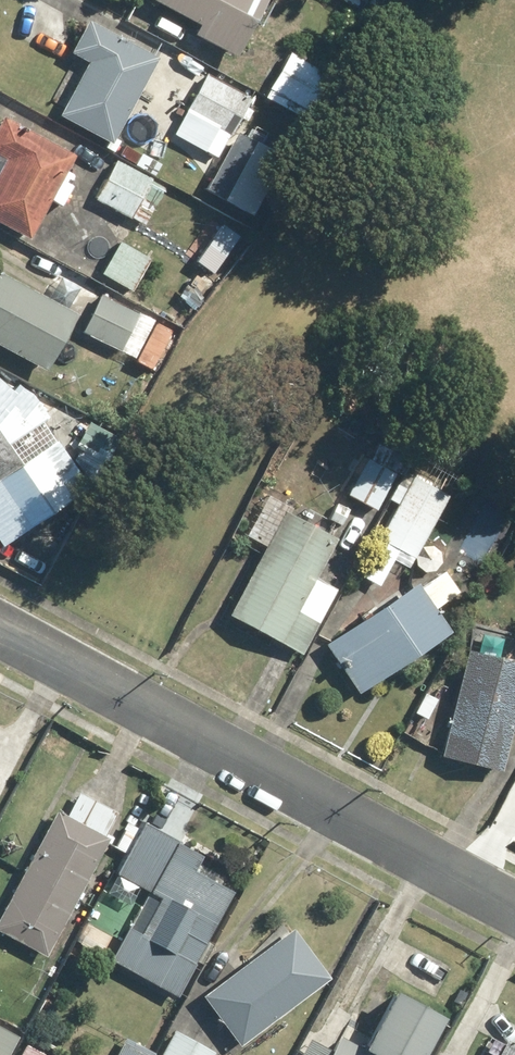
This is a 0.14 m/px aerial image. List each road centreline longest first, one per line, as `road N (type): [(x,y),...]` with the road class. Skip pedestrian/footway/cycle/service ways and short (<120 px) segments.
road 1 (residential): [(0,631),(514,913)]

